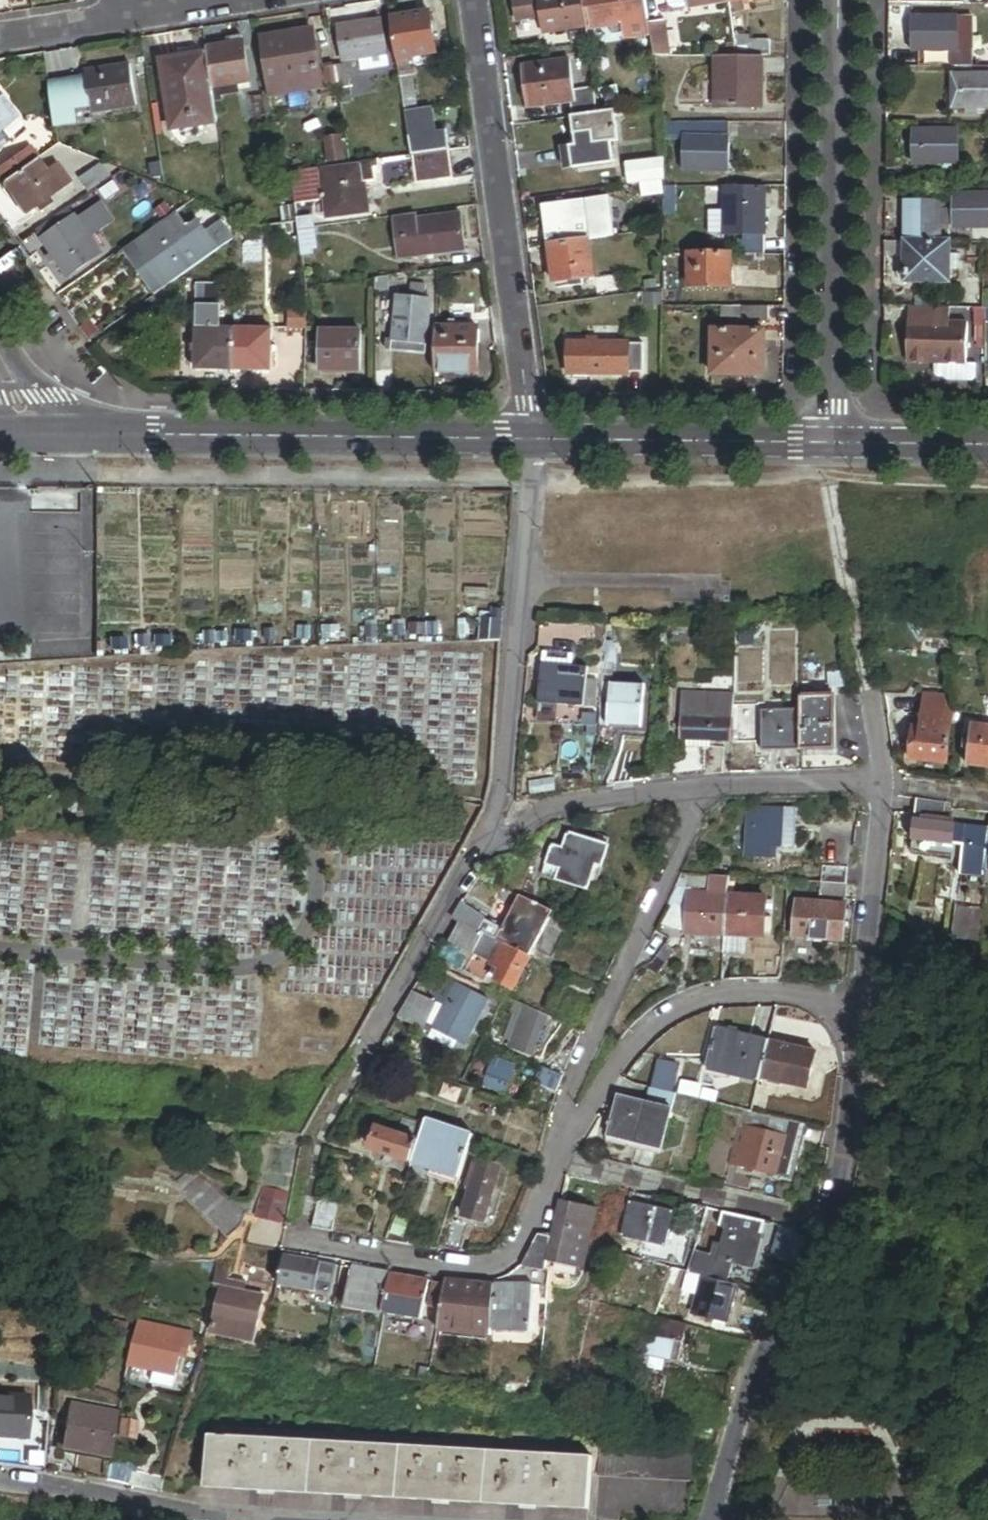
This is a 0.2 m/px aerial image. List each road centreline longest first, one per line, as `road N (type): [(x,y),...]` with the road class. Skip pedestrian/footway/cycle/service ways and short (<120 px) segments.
road 1 (residential): [(712,1519),(746,1392),(839,1198),(857,1013)]
road 2 (tertiary): [(532,439),(32,434)]
road 3 (residential): [(473,0),(532,439)]
road 4 (residential): [(838,0),(831,440)]
road 5 (residential): [(559,1156),(582,1067),(709,784)]
road 6 (residential): [(532,439),(506,820)]
road 7 (residential): [(857,1013),(767,989),(696,1001),(663,1017),(634,1048),(559,1156)]
road 8 (residential): [(290,1232),(493,1266),(523,1244),(559,1156)]
road 9 (tertiary): [(831,440),(532,439)]
road 10 (residential): [(506,820),(472,863),(363,1059)]
road 11 (residential): [(857,1013),(883,780)]
road 12 (residential): [(0,1487),(207,1519)]
road 13 (residential): [(709,784),(549,805),(506,820)]
road 14 (residential): [(883,780),(709,784)]
road 15 (tertiary): [(987,443),(831,440)]
road 16 (residential): [(127,16),(0,40)]

